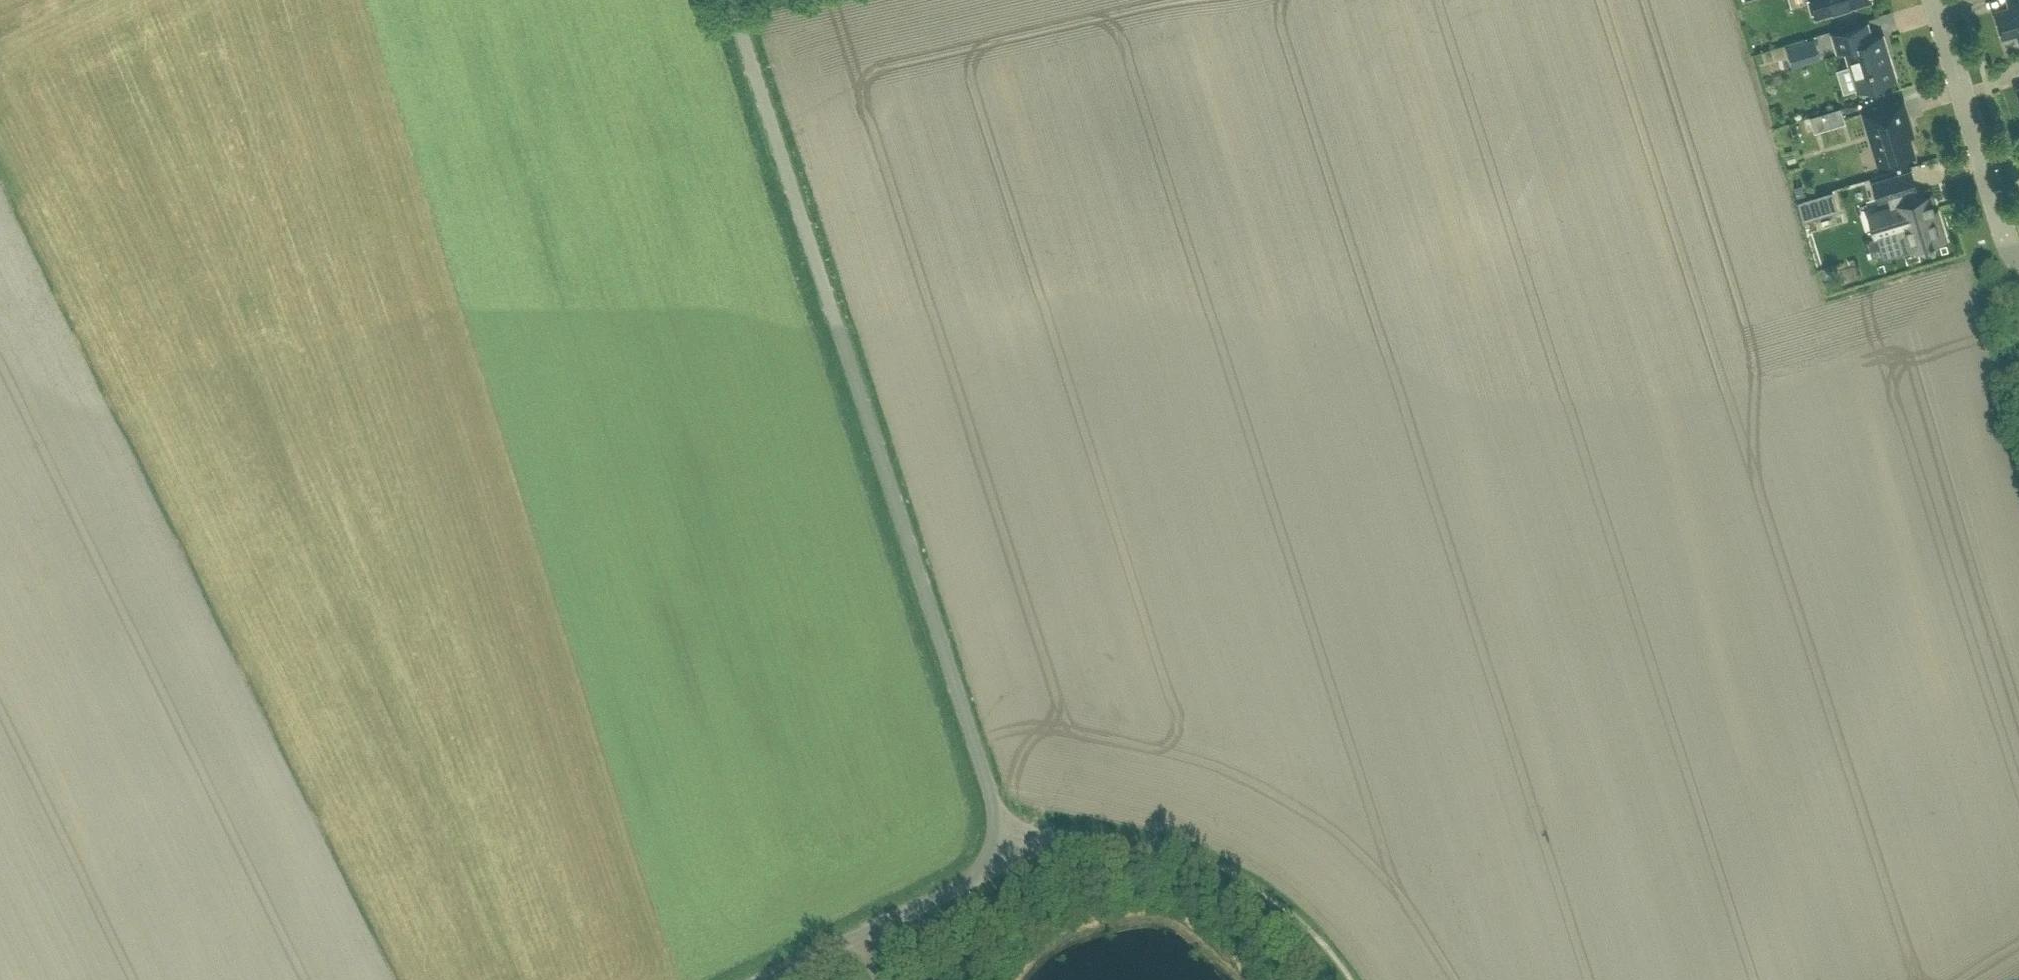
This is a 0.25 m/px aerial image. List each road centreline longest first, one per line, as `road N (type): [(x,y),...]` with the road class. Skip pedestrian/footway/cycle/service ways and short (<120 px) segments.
road 1 (unclassified): [(763,979),(966,886),(997,862),(1003,835),(734,0)]
road 2 (residential): [(2018,253),(2008,238),(1935,0)]

